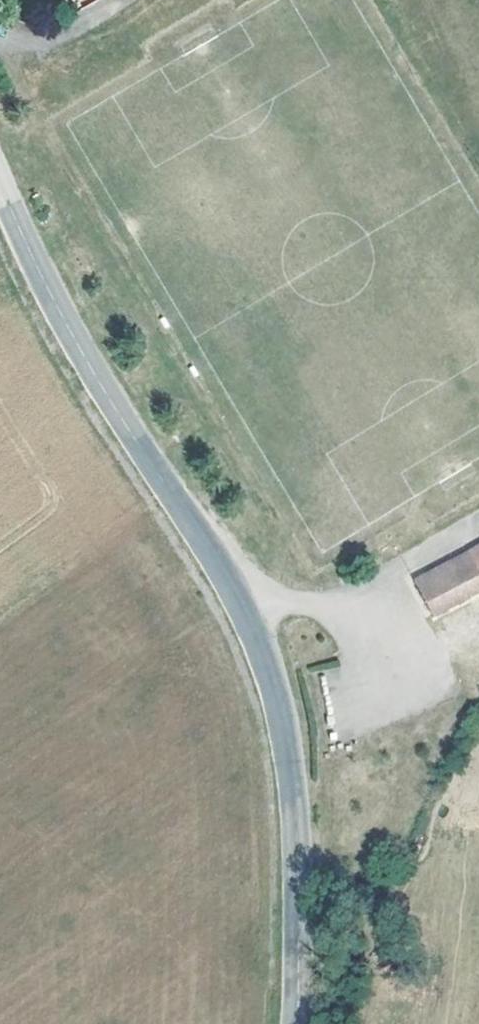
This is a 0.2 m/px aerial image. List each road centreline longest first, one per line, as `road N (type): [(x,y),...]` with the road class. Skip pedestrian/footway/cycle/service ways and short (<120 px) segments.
road 1 (tertiary): [(294,1023),(293,830),(282,718),(267,674),(205,548),(47,294),(0,181)]

